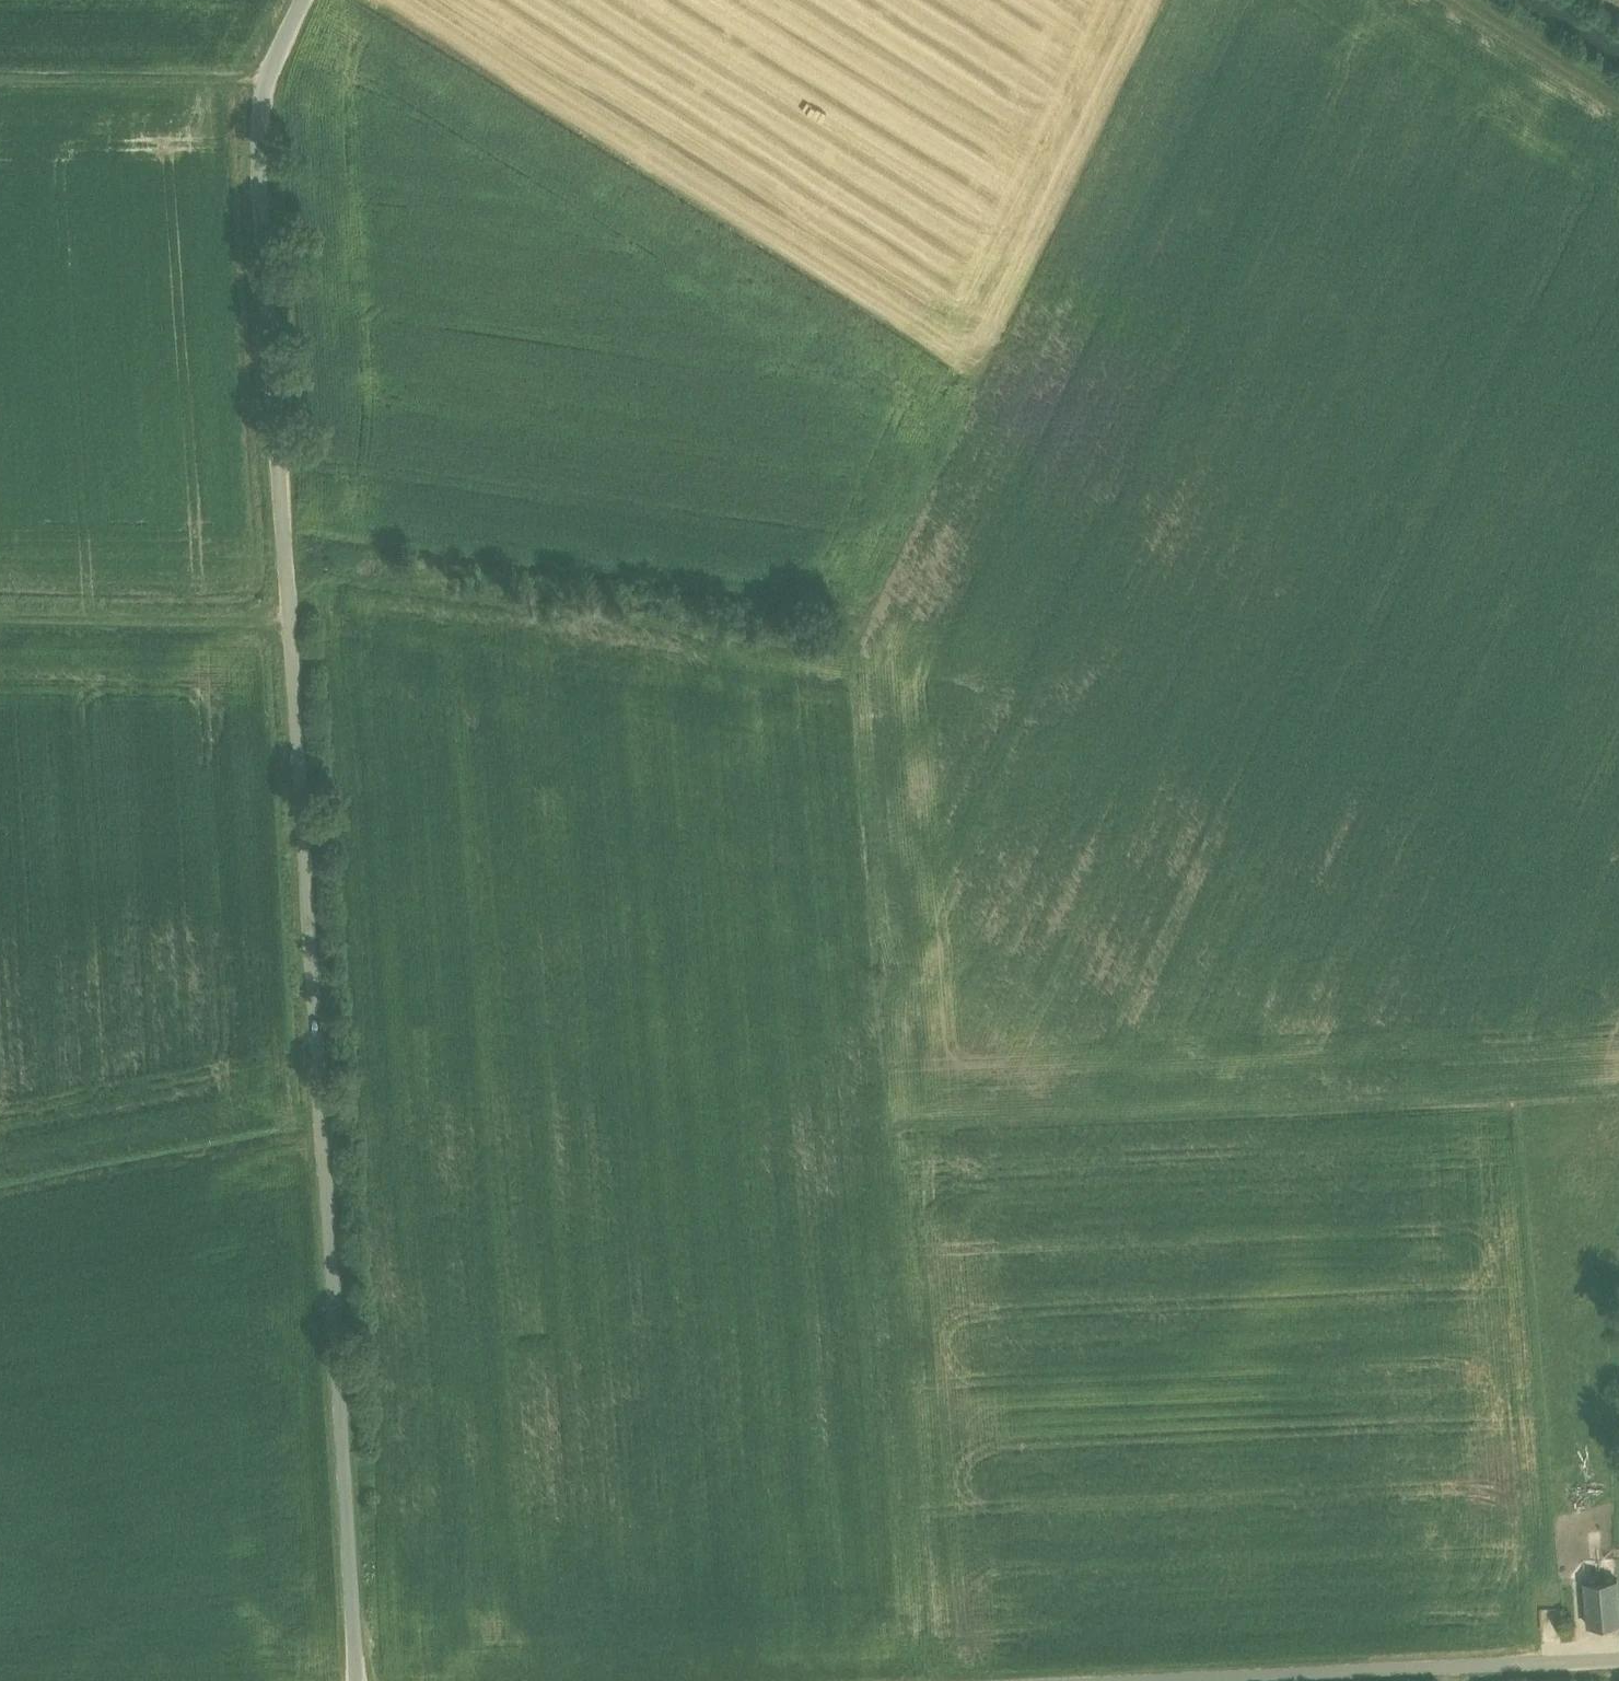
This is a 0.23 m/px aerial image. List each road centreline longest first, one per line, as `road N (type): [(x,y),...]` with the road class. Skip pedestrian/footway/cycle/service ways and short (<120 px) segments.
road 1 (unclassified): [(357,1680),(250,178),(283,38),(302,0)]
road 2 (unclassified): [(1185,1680),(1618,1661)]
road 3 (track): [(0,615),(286,614)]

